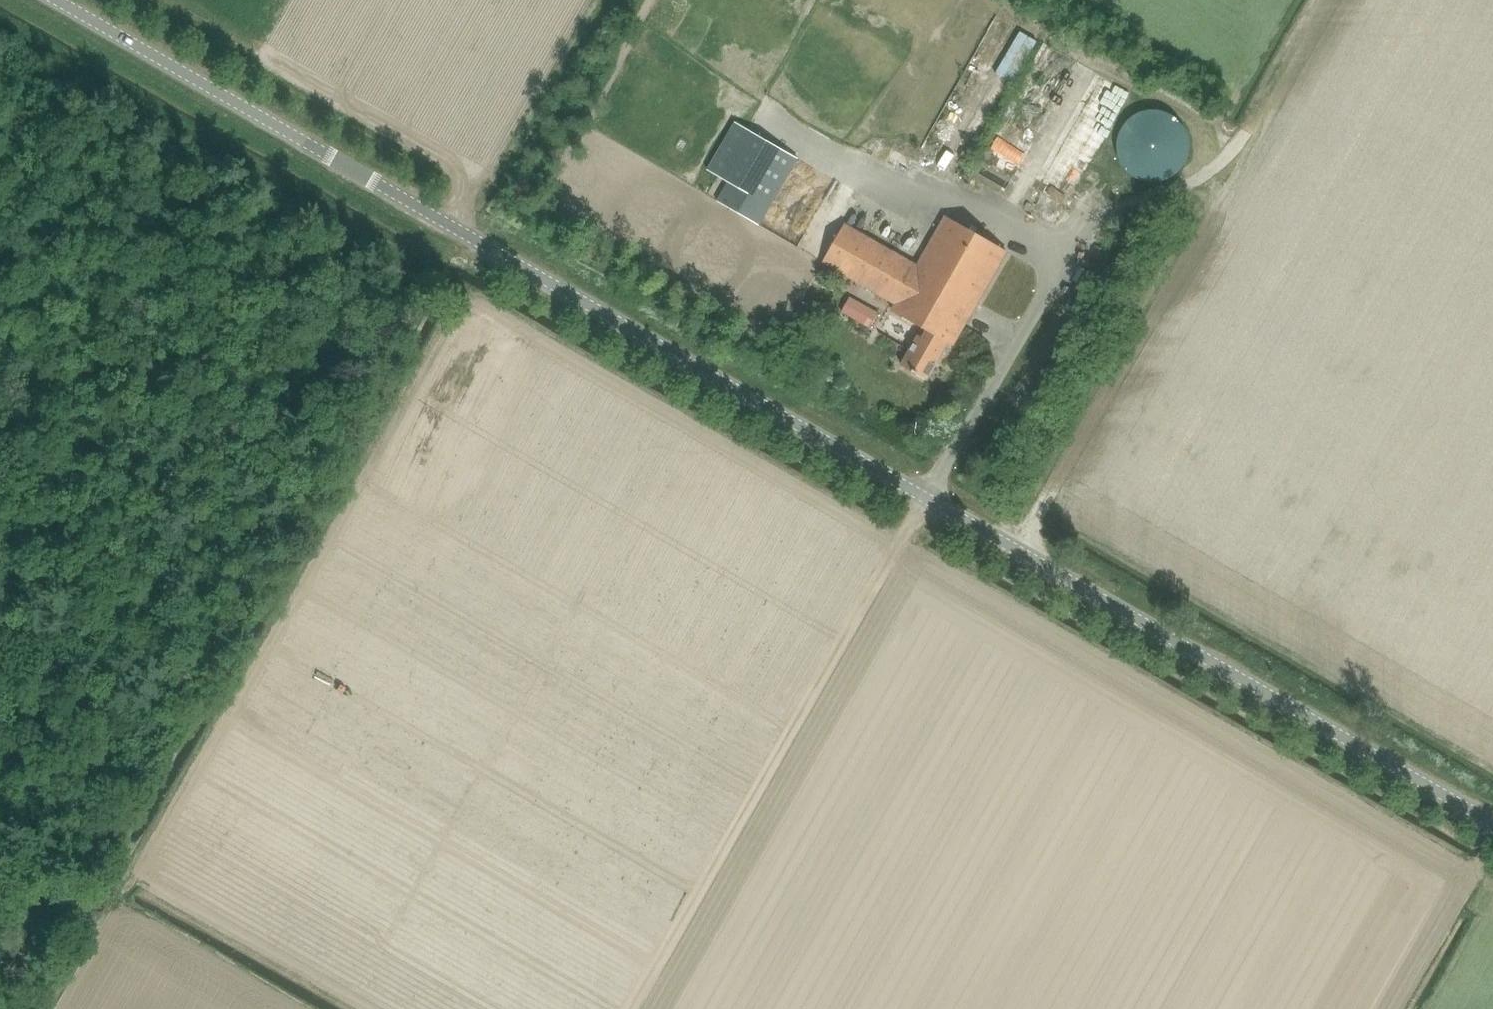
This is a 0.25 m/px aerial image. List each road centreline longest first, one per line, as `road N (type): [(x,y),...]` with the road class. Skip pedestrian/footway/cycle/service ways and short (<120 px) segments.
road 1 (unclassified): [(1492,823),(56,0)]

